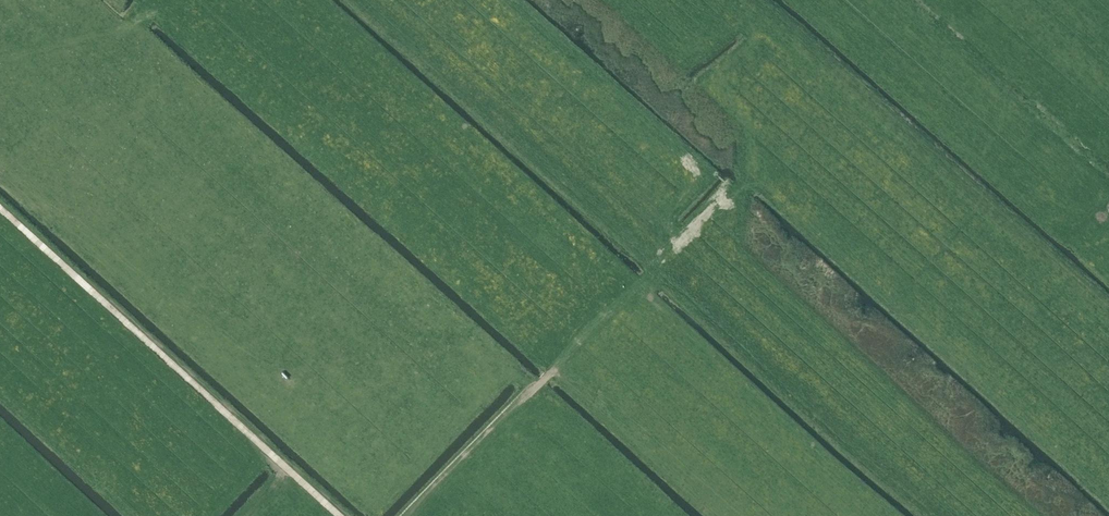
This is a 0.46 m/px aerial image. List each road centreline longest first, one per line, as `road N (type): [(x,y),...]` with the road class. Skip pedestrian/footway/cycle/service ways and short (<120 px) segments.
road 1 (track): [(0,208),(339,515)]

